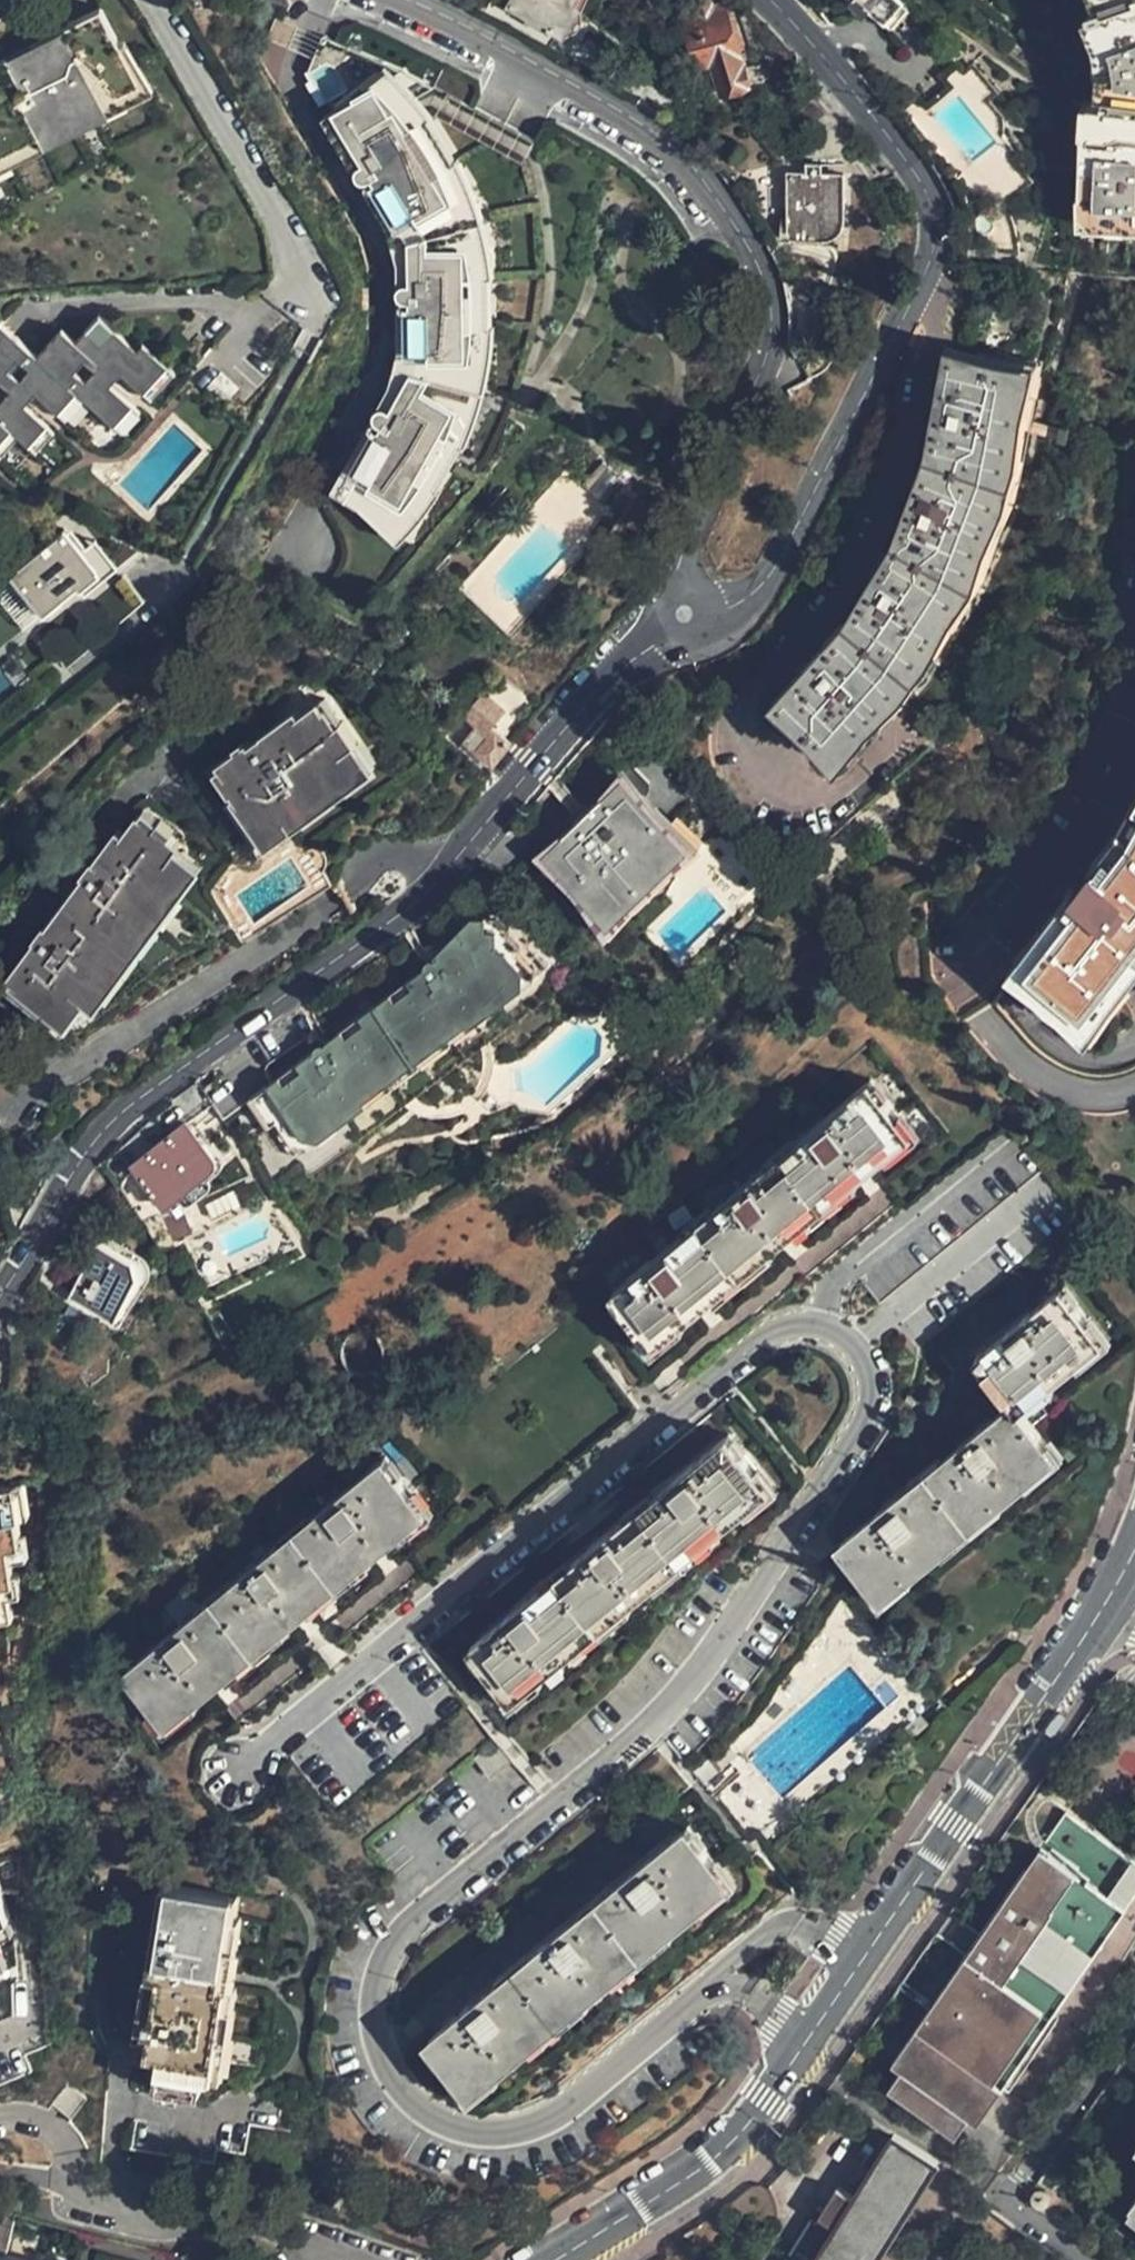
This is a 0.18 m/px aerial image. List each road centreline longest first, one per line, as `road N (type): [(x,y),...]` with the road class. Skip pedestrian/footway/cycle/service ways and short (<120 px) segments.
road 1 (residential): [(244,1767),(773,1330),(808,1322),(854,1346),(865,1389),(855,1436),(725,1636),(674,1700),(395,1945),(375,2000),(397,2077),(421,2104),(509,2130),(554,2118),(665,2021),(717,1989)]
road 2 (tertiary): [(409,0),(625,120),(724,208),(760,272),(770,332),(763,363),(686,543),(675,591)]
road 3 (residential): [(889,765),(859,789),(791,784),(760,751),(759,696),(846,592),(905,476),(940,310),(923,277)]
road 4 (secondary): [(0,1295),(94,1139),(382,930),(456,857)]
road 5 (secondary): [(1134,1547),(1095,1619),(873,1947)]
road 6 (secondary): [(923,277),(763,579),(748,596),(710,613)]
road 7 (residential): [(335,2253),(245,2226),(160,2228),(134,2219),(99,2198),(52,2124),(38,2116),(0,2118)]
road 8 (secondary): [(810,2041),(722,2153),(558,2259)]
road 9 (secondary): [(772,0),(926,195),(934,221),(923,277)]
road 10 (secondary): [(668,632),(621,670),(456,857)]
road 11 (residential): [(996,957),(1090,823),(1134,737)]
road 12 (residential): [(873,1947),(773,1932),(717,1989)]

